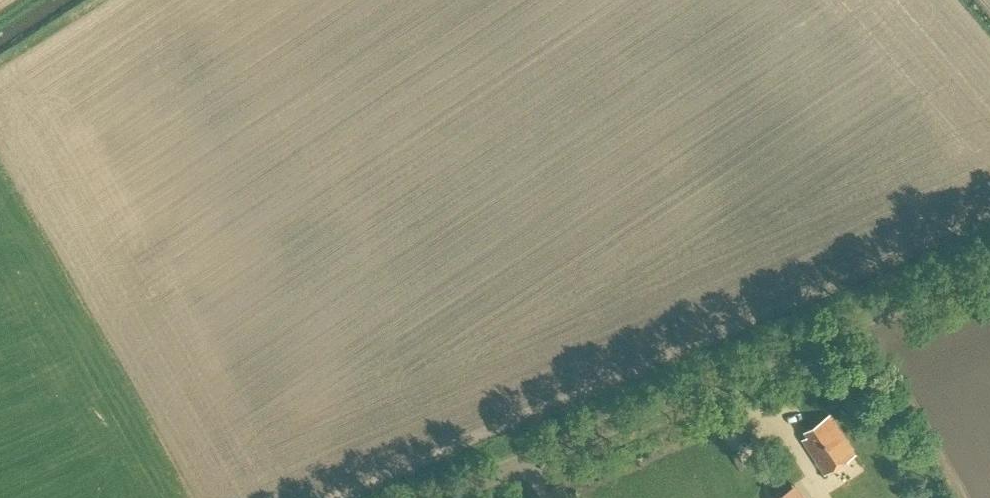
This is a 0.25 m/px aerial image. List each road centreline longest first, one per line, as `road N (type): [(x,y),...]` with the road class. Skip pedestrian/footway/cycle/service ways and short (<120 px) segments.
road 1 (unclassified): [(444,497),(989,269)]

